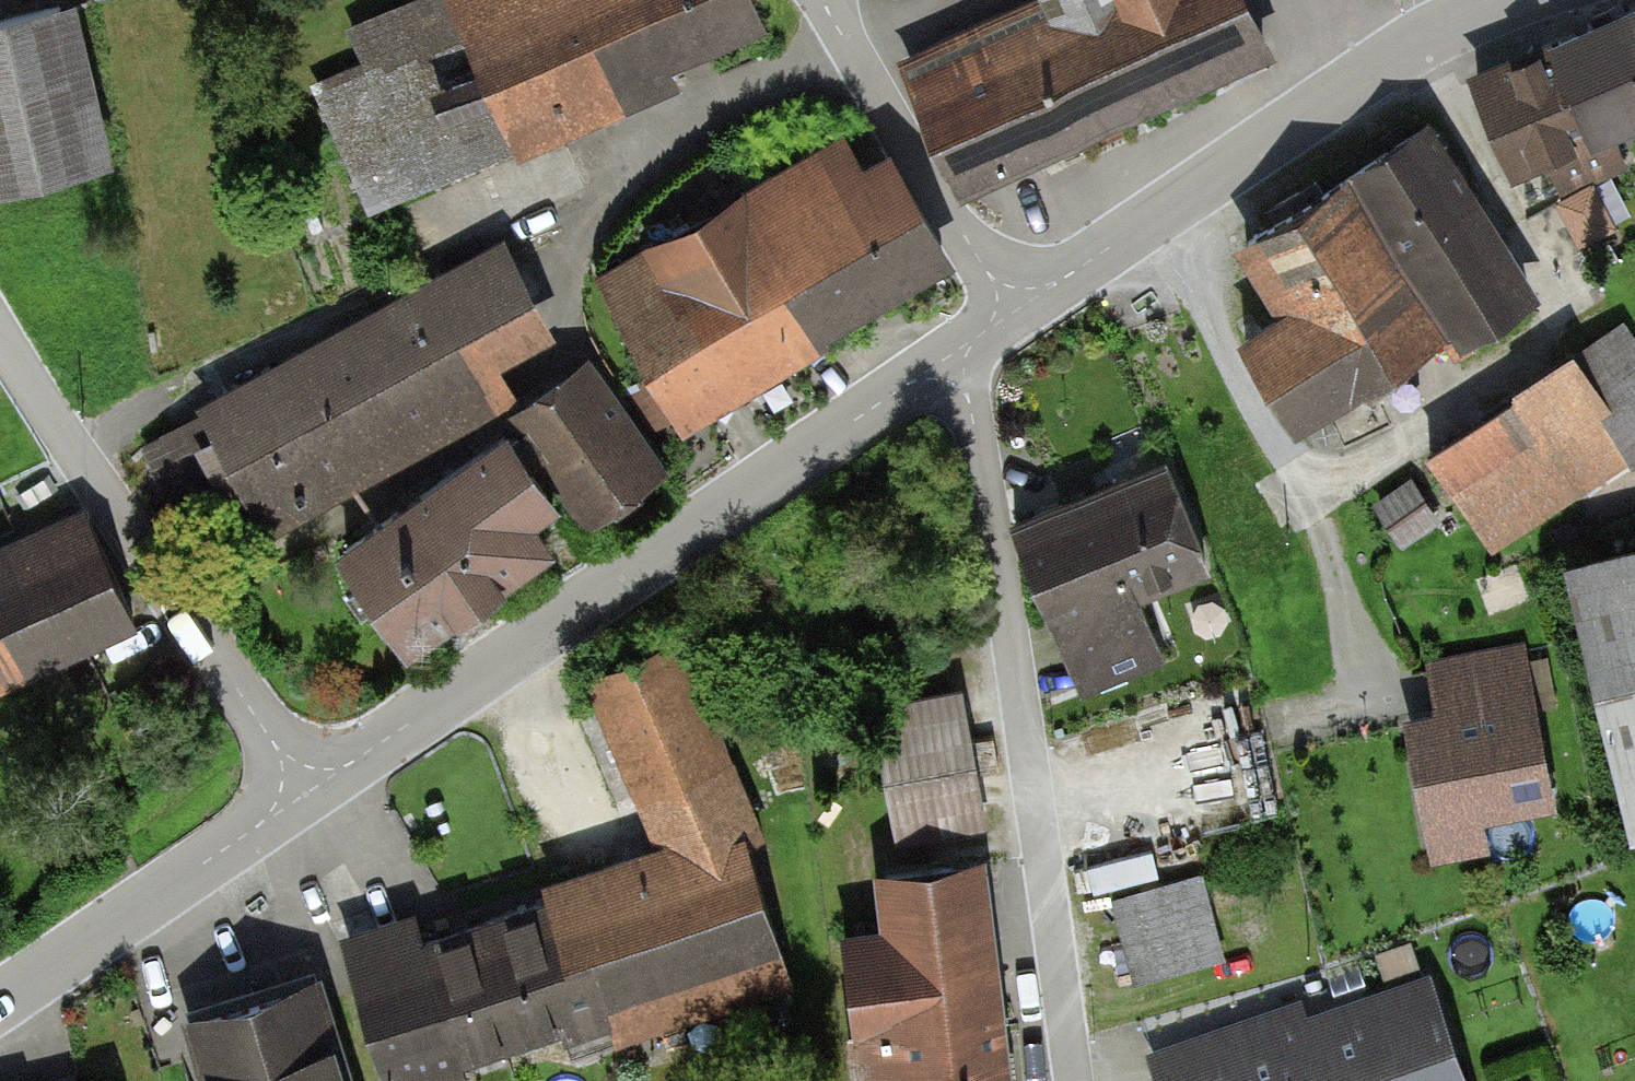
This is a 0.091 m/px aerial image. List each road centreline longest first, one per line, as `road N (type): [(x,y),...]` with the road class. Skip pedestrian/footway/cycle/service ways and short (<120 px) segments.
road 1 (residential): [(950,369),(909,383),(351,763),(297,781)]
road 2 (unclassified): [(1074,1080),(981,436),(950,369)]
road 3 (residential): [(1510,0),(1414,40),(1063,279),(1010,301)]
road 4 (residential): [(0,336),(297,781)]
road 5 (residential): [(297,781),(263,822),(0,1002)]
road 6 (residential): [(1010,301),(823,0)]

